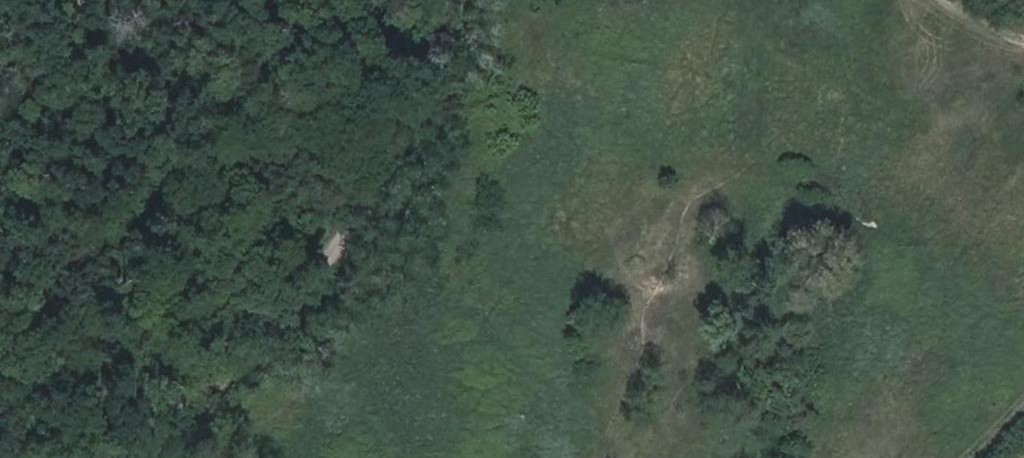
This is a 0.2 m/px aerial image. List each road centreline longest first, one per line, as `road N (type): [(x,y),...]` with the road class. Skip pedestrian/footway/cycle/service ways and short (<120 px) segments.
road 1 (unclassified): [(159,457),(421,0)]

